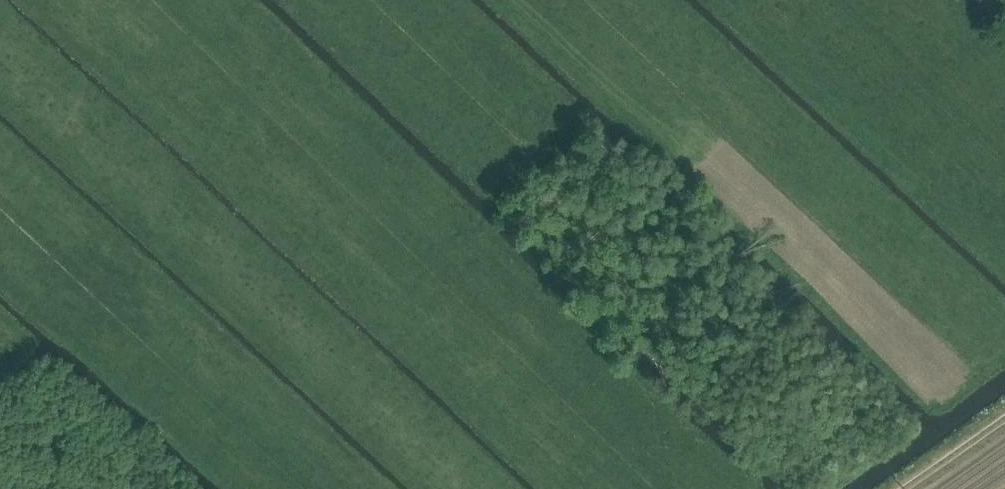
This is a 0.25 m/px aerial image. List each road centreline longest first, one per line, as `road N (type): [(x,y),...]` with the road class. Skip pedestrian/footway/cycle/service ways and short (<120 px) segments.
road 1 (track): [(1004,419),(905,488)]

